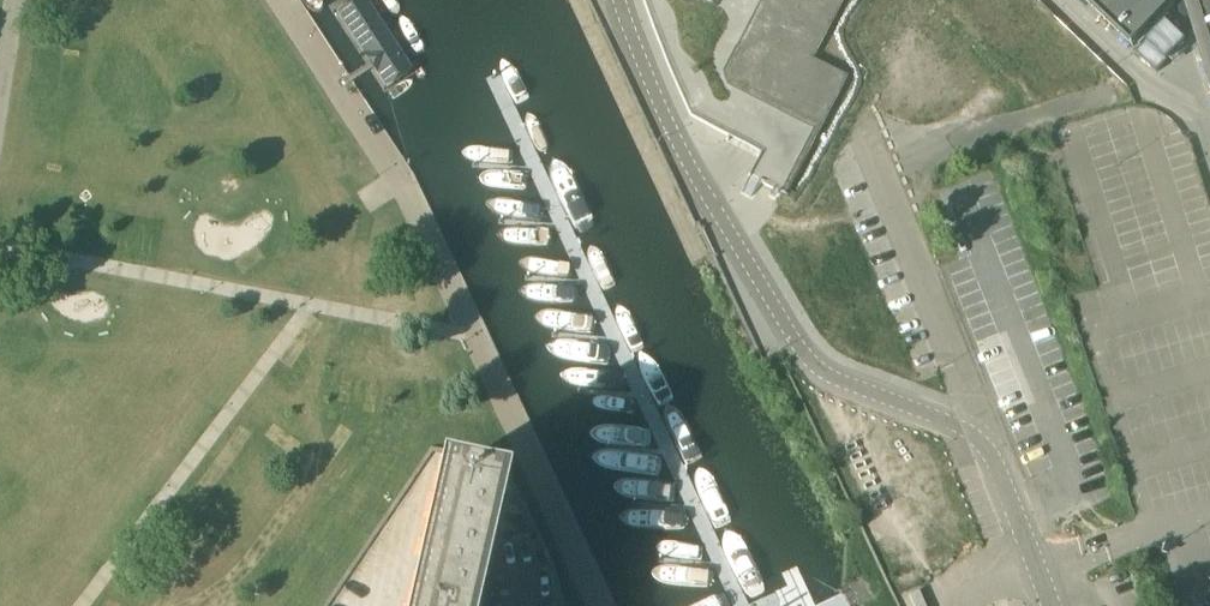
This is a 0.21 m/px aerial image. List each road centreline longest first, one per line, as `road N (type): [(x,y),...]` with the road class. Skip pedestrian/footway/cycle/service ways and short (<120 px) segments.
road 1 (unclassified): [(1053,605),(981,436),(809,361),(758,287),(629,40),(621,0)]

